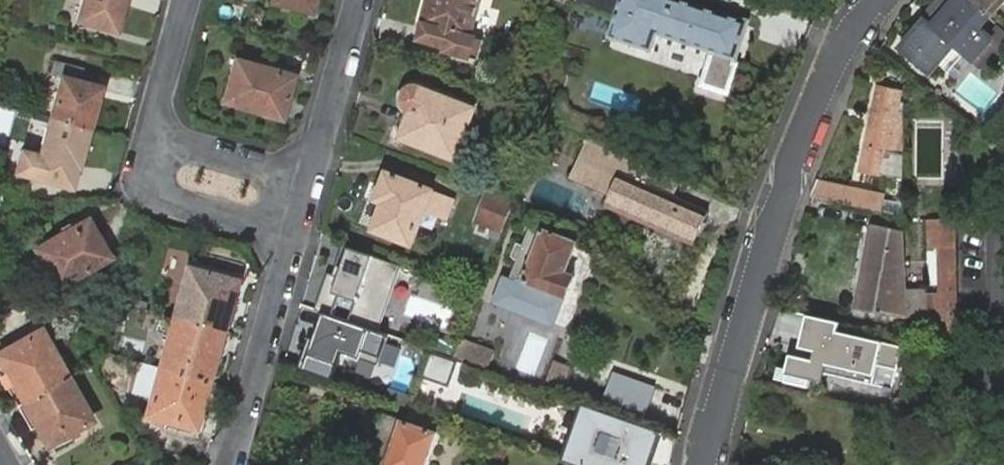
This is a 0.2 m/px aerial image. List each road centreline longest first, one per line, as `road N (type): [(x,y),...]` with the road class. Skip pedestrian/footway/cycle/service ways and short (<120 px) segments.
road 1 (residential): [(702,464),(795,153),(847,31),(875,0)]
road 2 (residential): [(232,464),(295,233)]
road 3 (residential): [(155,129),(146,169),(156,188),(295,233)]
road 4 (residential): [(311,176),(360,0)]
road 5 (residential): [(311,176),(155,129)]
road 6 (residential): [(188,0),(155,129)]

